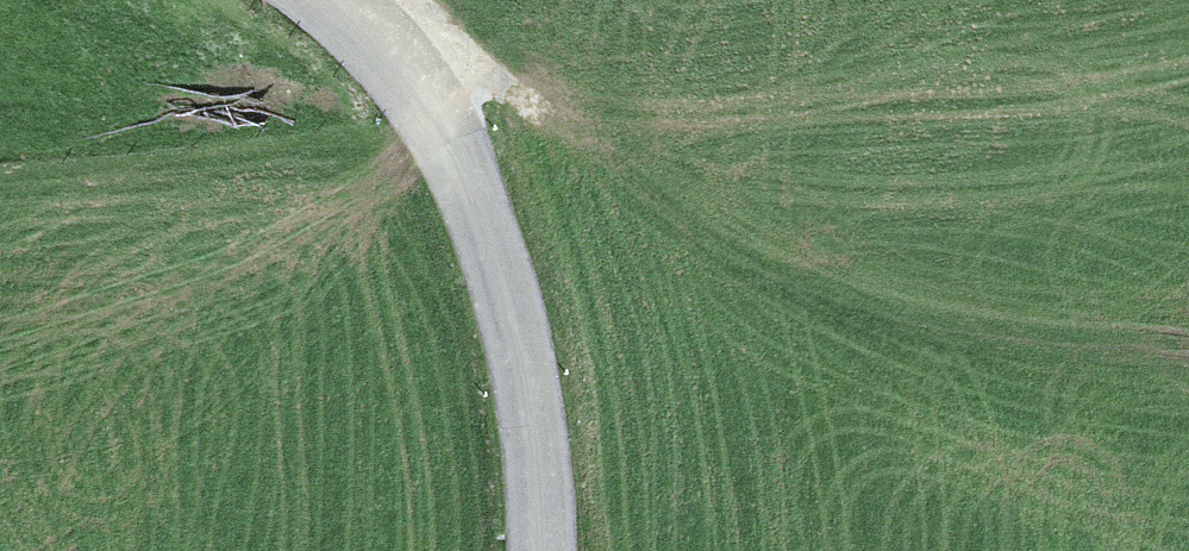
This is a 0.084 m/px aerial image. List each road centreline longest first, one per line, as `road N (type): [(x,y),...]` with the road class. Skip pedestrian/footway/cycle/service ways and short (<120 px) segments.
road 1 (track): [(411,82),(506,81),(711,113),(1188,70)]
road 2 (track): [(506,81),(703,221),(928,314),(1188,347)]
road 3 (tertiary): [(539,550),(530,447),(498,274),(411,82),(312,0)]

